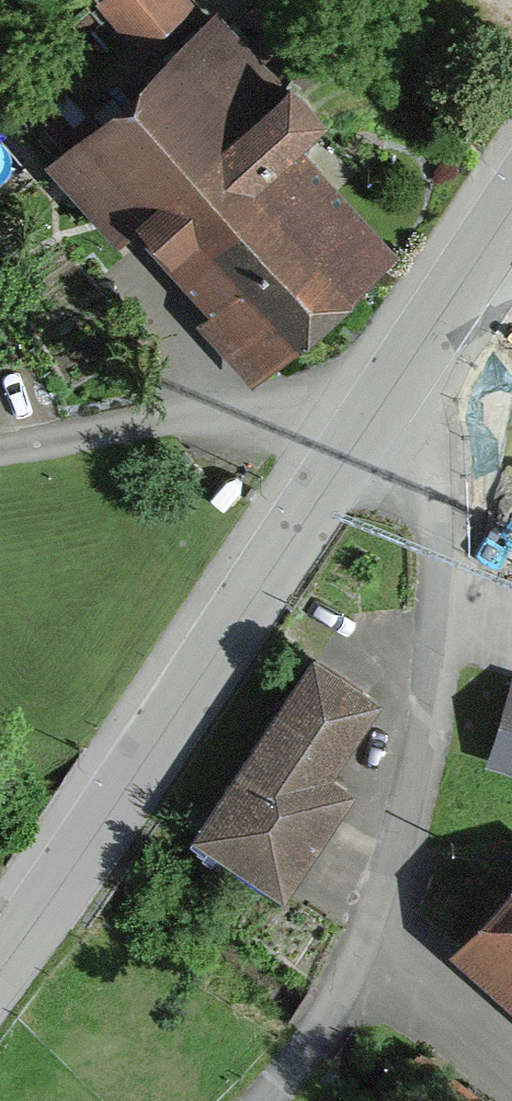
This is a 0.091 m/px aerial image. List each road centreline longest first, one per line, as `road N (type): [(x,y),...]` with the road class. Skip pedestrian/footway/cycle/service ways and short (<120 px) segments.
road 1 (residential): [(263,1100),(355,952),(413,769),(438,567),(435,525),(419,470),(374,420)]
road 2 (unclassified): [(0,972),(374,420)]
road 3 (residential): [(0,451),(155,423),(374,420)]
road 4 (unclassified): [(374,420),(511,209)]

